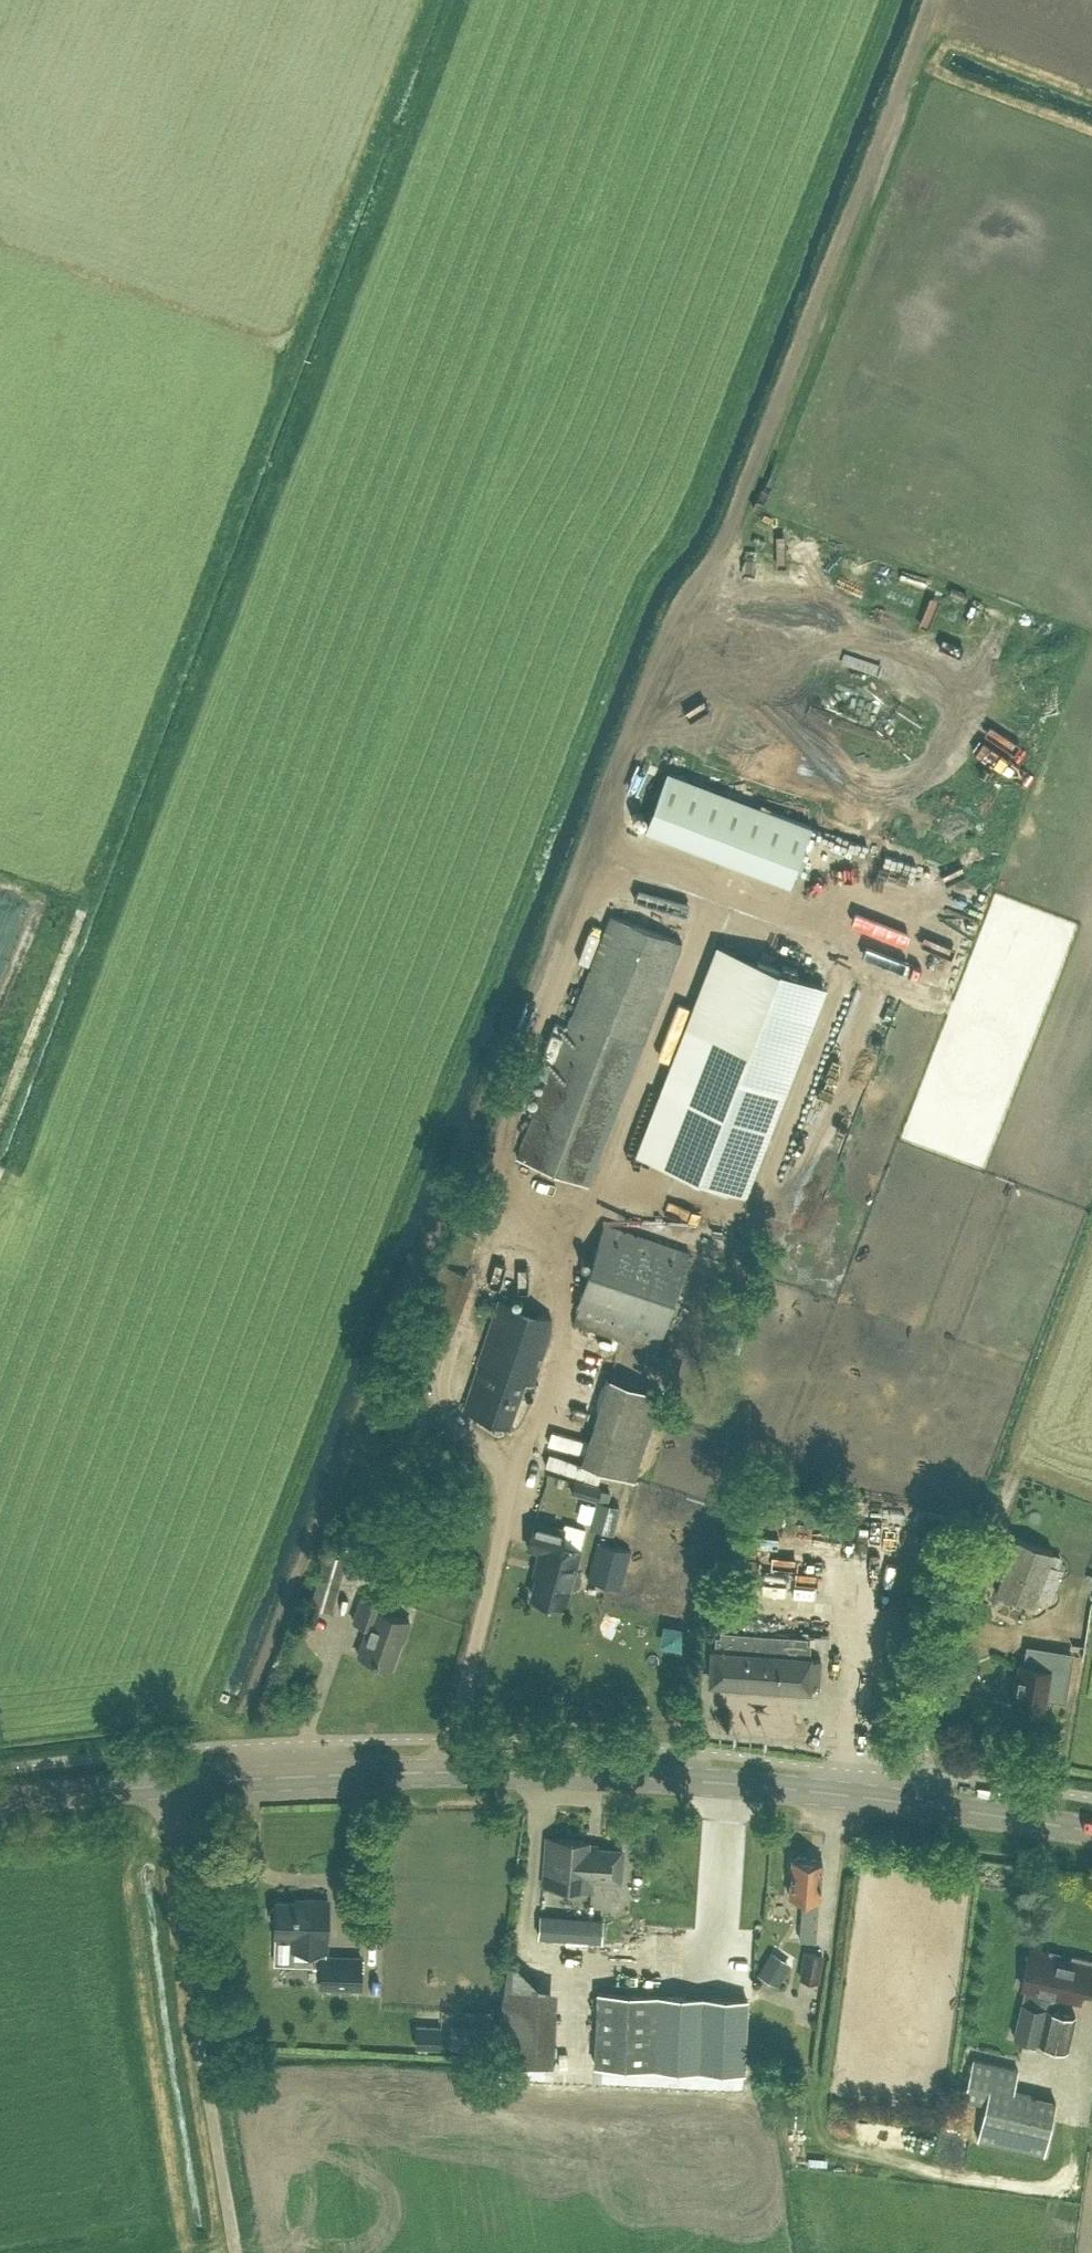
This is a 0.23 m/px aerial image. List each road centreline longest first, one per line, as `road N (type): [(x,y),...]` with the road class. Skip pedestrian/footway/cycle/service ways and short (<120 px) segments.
road 1 (secondary): [(1091,1830),(846,1793),(581,1773),(371,1772),(168,1783)]
road 2 (unclassified): [(236,2252),(168,1783)]
road 3 (secondary): [(168,1783),(0,1801)]

